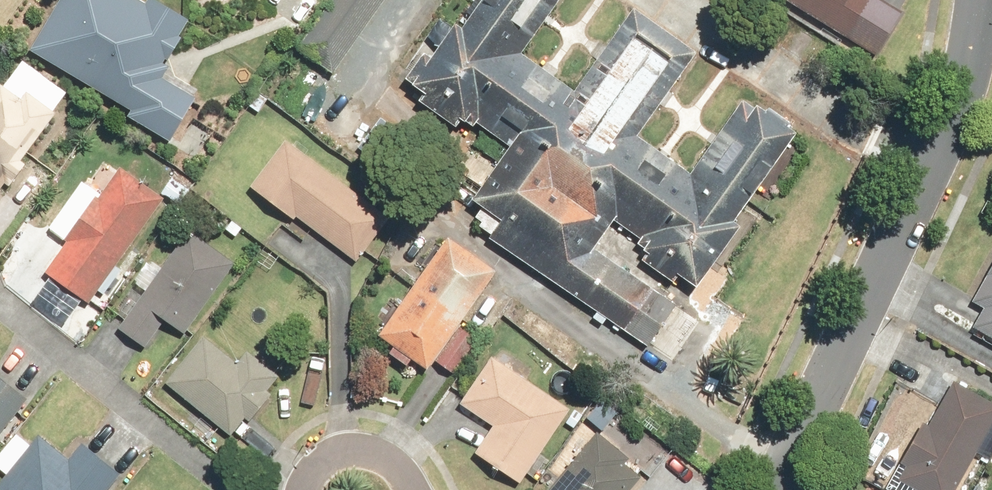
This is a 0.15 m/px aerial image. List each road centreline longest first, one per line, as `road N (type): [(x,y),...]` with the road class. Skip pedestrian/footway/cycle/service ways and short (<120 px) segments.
road 1 (residential): [(983,0),(958,108),(783,489)]
road 2 (residential): [(305,489),(328,455),(349,449),(399,464),(416,489)]

